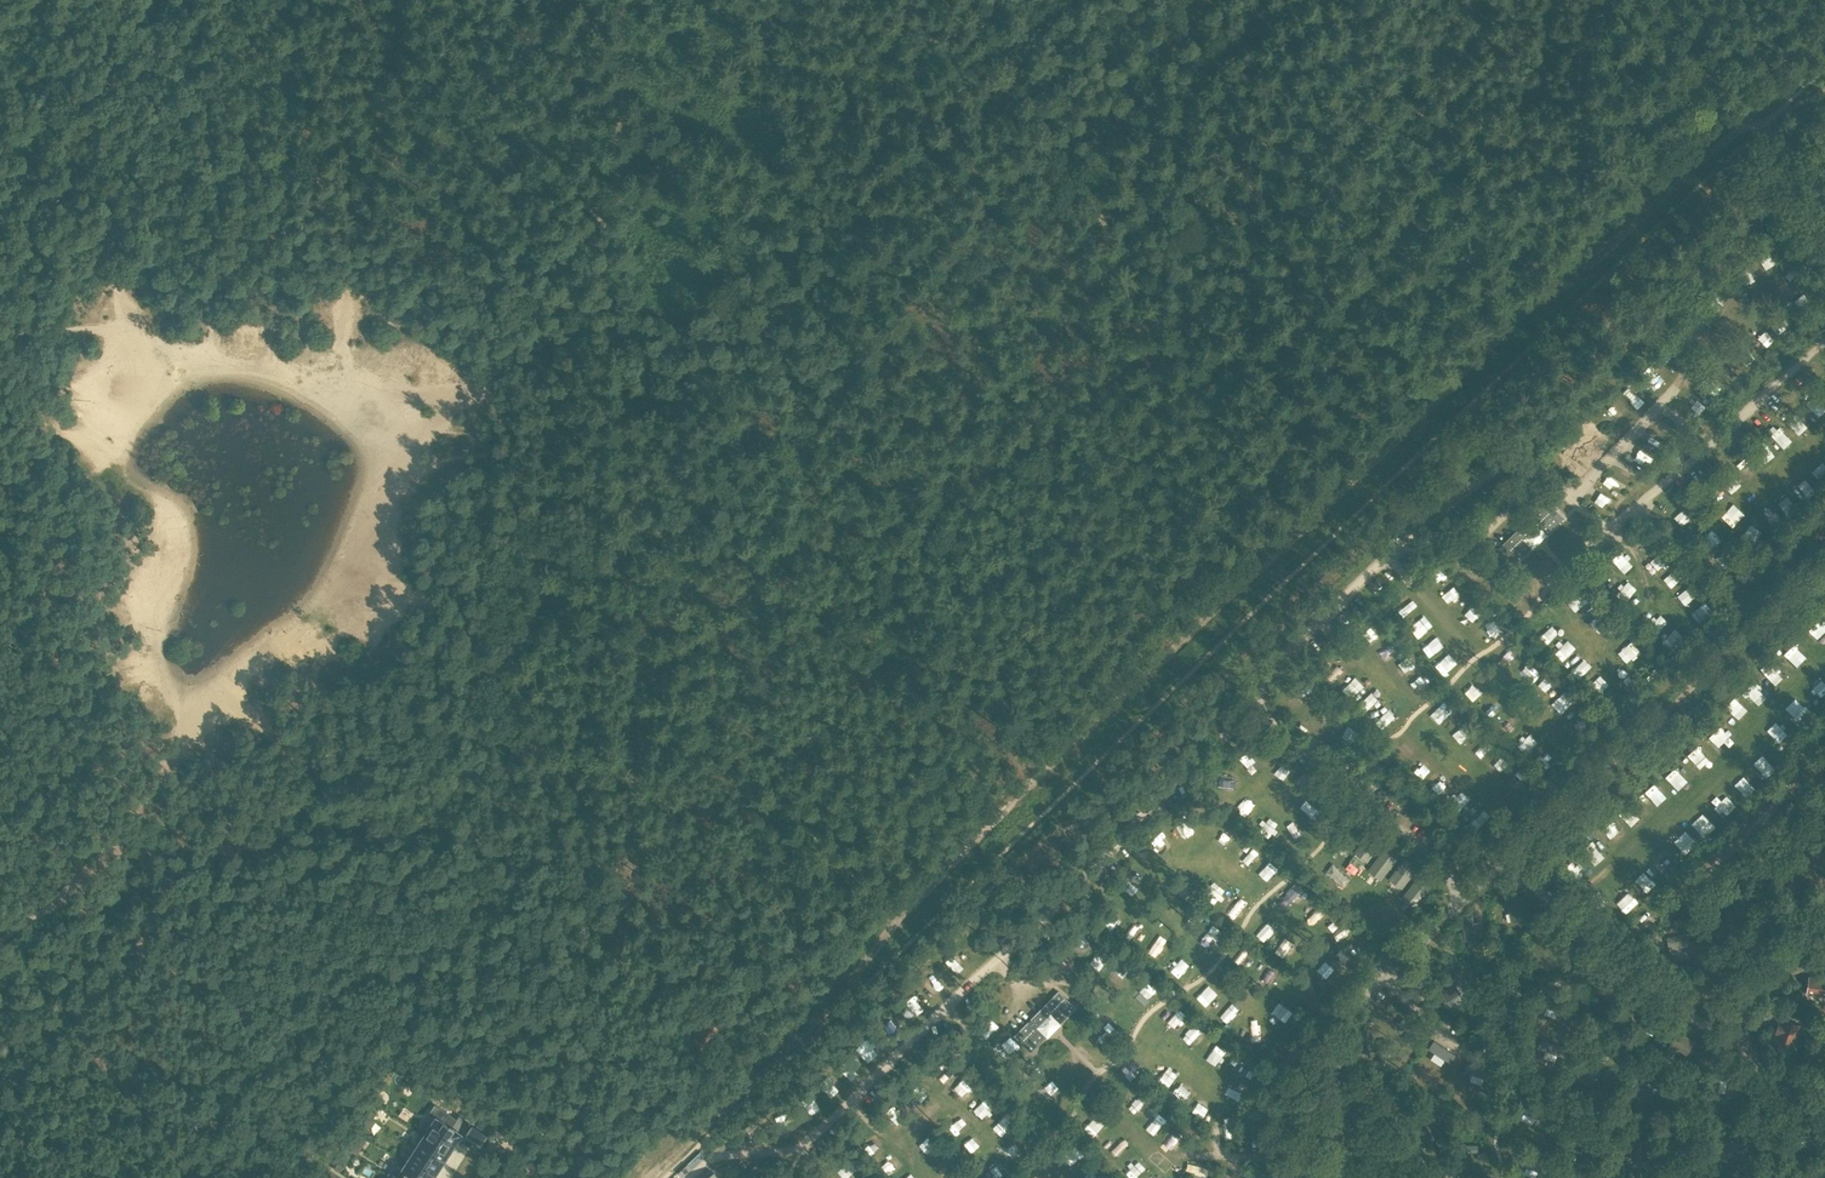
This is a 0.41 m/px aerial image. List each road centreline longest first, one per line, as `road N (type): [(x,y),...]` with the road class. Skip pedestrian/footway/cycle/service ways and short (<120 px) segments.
road 1 (track): [(1290,534),(889,924),(646,1177)]
road 2 (track): [(970,0),(1290,534)]
road 3 (track): [(1732,103),(1290,534)]

